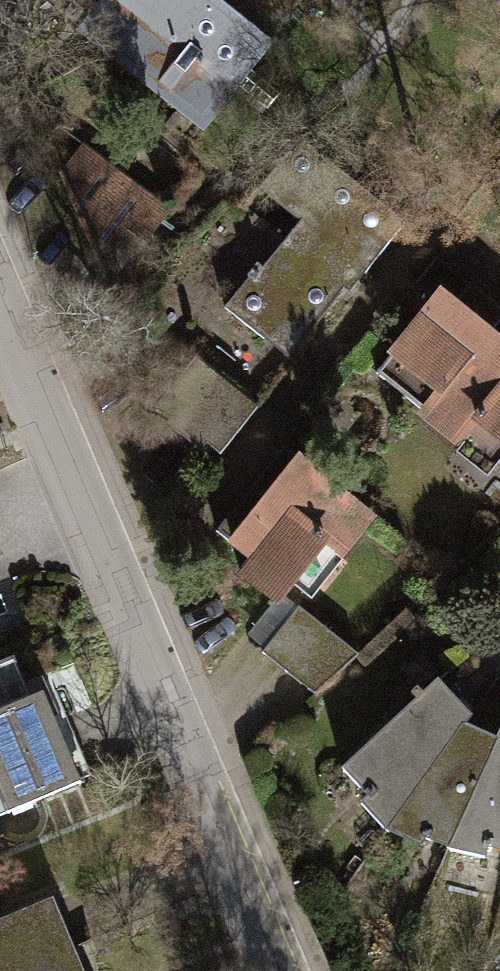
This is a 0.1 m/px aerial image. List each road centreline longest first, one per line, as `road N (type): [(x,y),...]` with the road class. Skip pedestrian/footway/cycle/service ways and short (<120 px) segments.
road 1 (residential): [(276,970),(0,315)]

